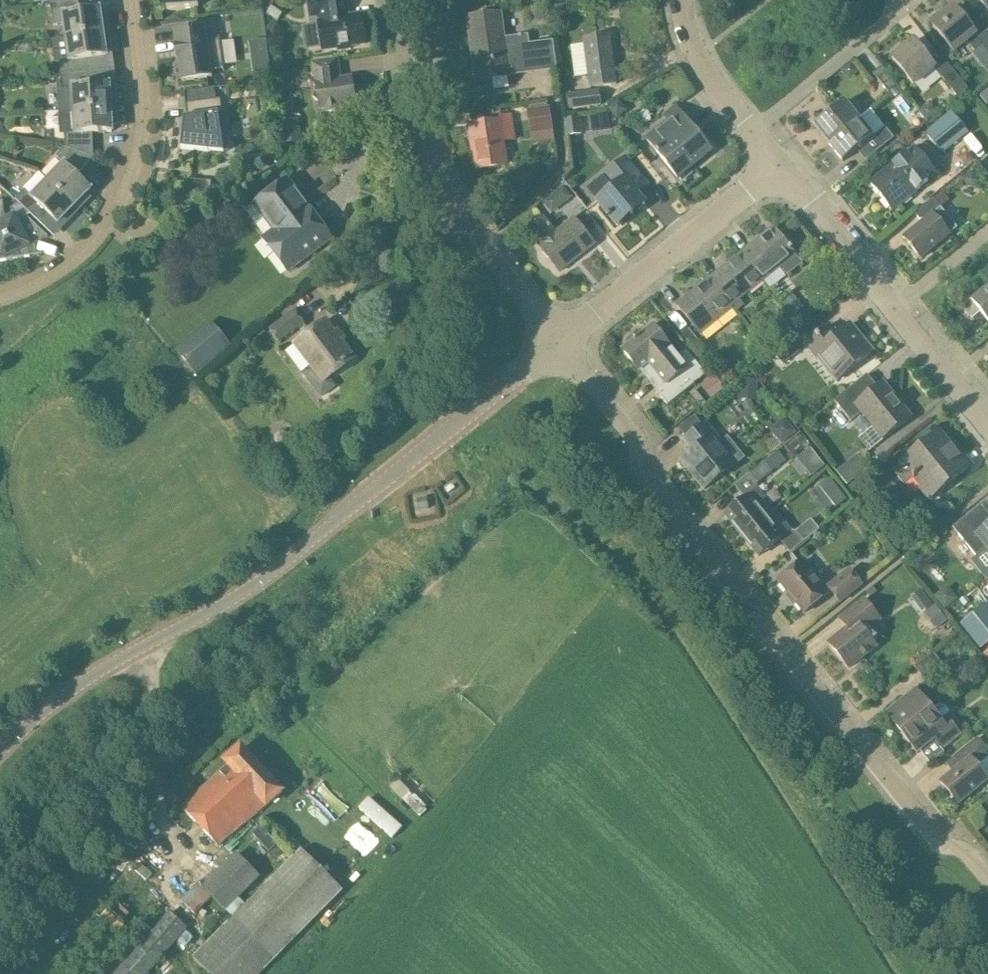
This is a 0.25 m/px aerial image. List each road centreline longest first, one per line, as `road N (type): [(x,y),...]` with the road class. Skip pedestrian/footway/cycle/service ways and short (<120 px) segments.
road 1 (unclassified): [(0,752),(100,673),(299,551),(565,345)]
road 2 (residential): [(987,858),(931,817),(651,472),(630,425),(565,345)]
road 3 (residential): [(565,345),(433,151),(404,0)]
road 4 (residential): [(132,0),(142,115),(131,169),(75,257),(0,296)]
road 5 (residential): [(565,345),(785,164)]
road 6 (residential): [(754,124),(907,2)]
road 7 (residential): [(894,309),(785,164)]
road 8 (residential): [(987,420),(894,309)]
road 9 (residential): [(754,124),(698,49),(686,0)]
road 10 (residential): [(894,309),(987,232)]

